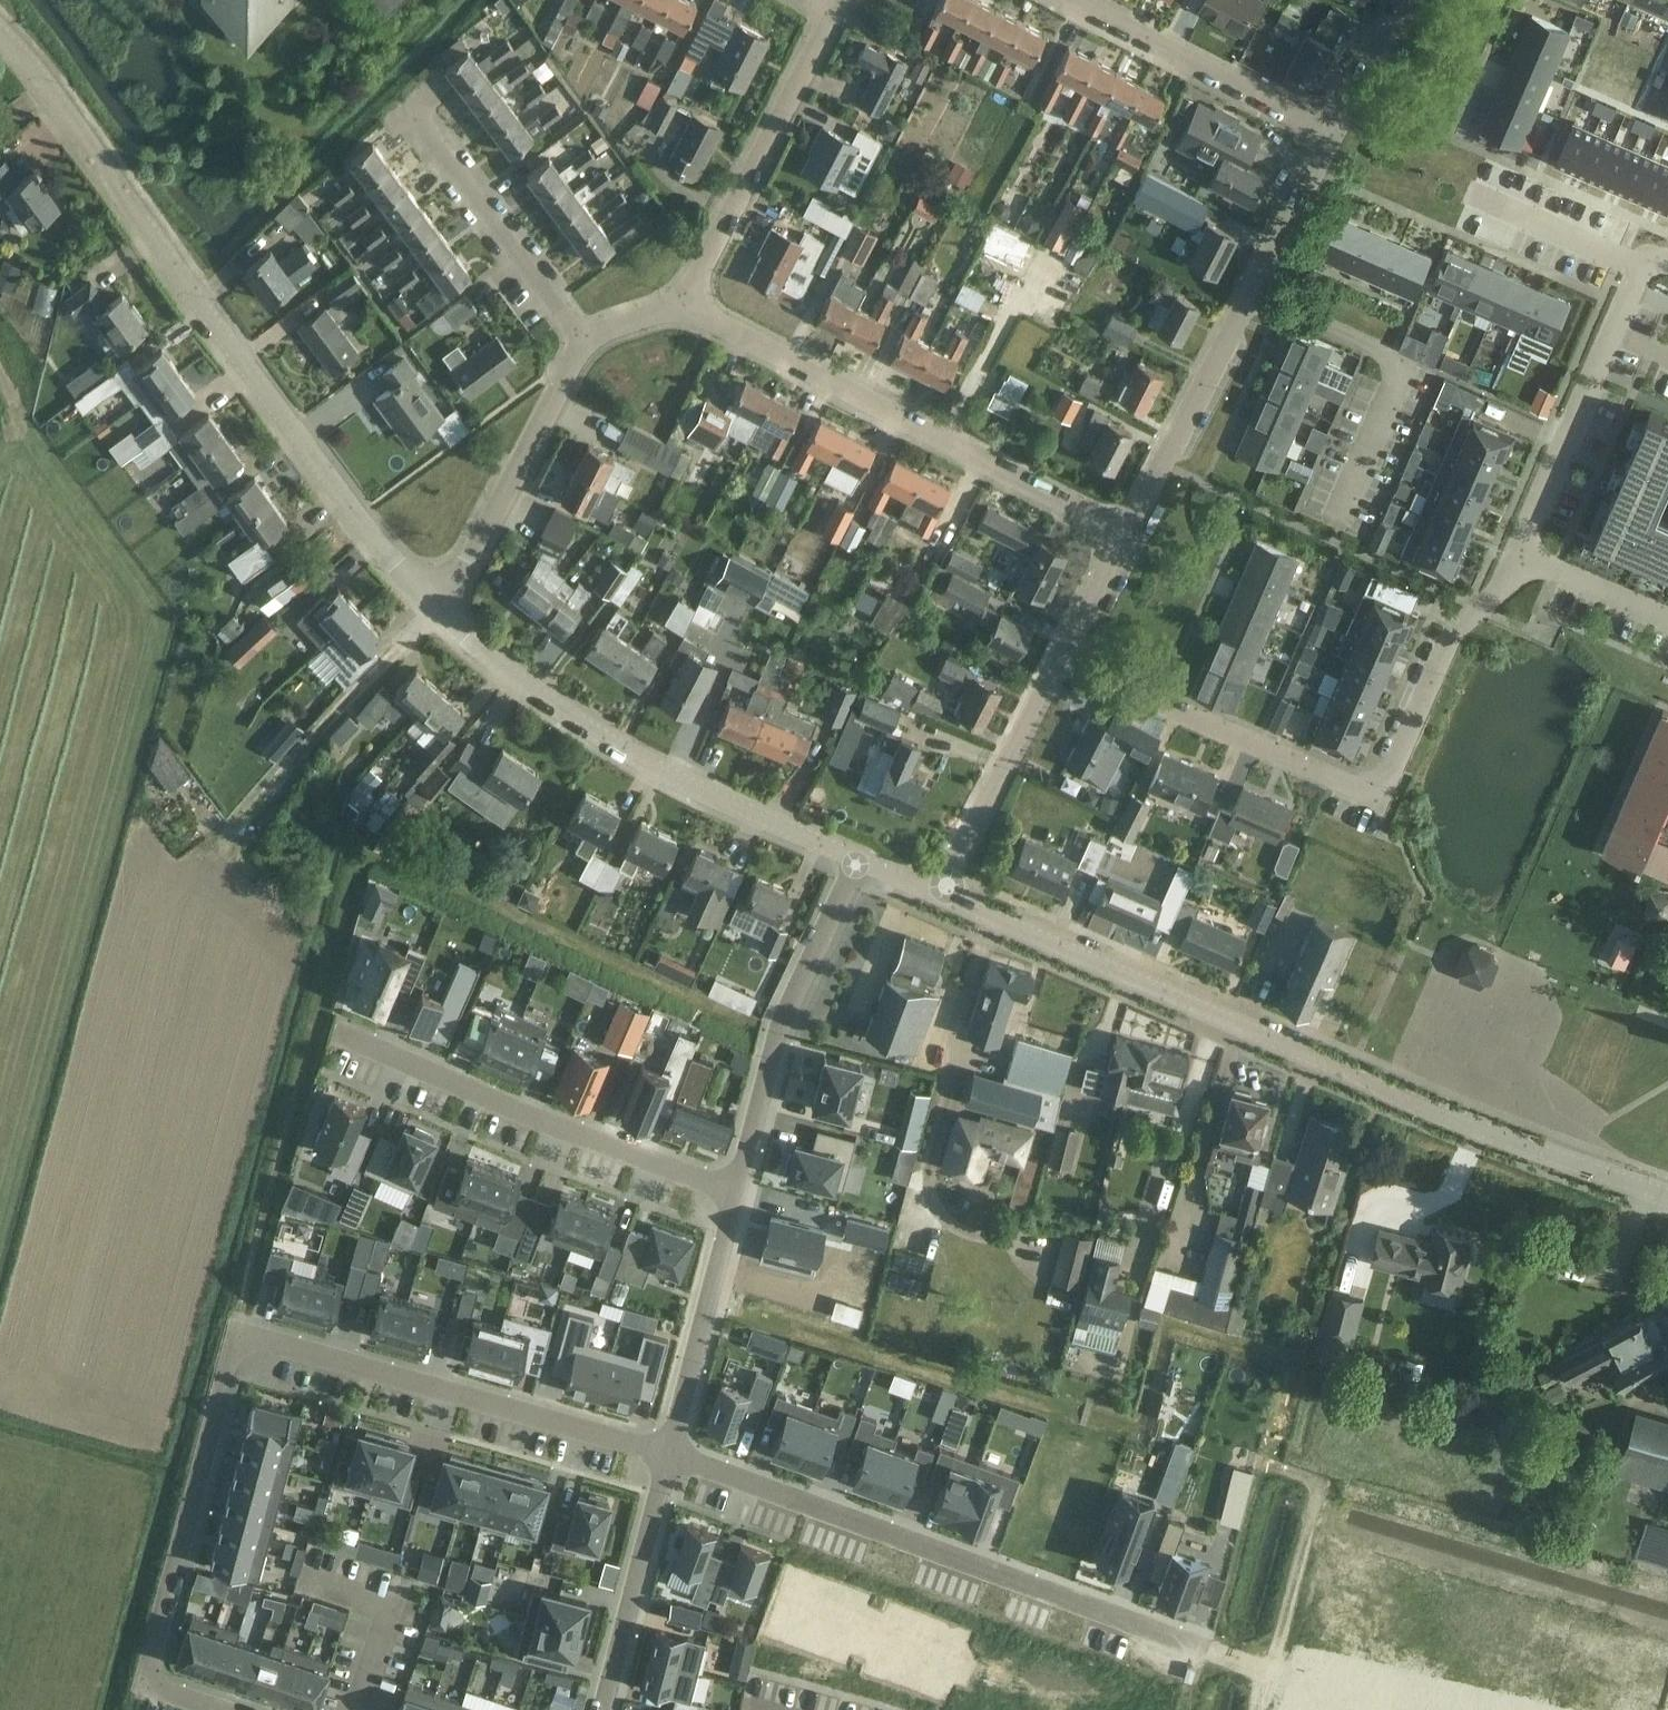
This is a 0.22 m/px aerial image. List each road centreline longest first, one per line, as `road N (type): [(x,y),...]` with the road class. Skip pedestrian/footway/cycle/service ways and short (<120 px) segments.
road 1 (residential): [(1667,259),(1641,267),(1509,580),(1455,626),(1389,781),(1360,788),(1062,658)]
road 2 (residential): [(210,1709),(159,1691),(151,1661),(231,1363),(253,1344),(666,1455)]
road 3 (residential): [(1667,1194),(1350,1072),(942,894)]
road 4 (residential): [(437,612),(341,503),(0,40)]
road 5 (residential): [(666,1455),(1199,1653)]
road 6 (residential): [(1125,535),(691,303)]
road 7 (residential): [(859,858),(658,769),(562,712),(437,612)]
road 8 (residential): [(333,1032),(737,1194)]
road 9 (residential): [(737,1194),(778,1031),(859,858)]
road 10 (residential): [(1336,522),(1396,367),(1386,353),(1253,294)]
road 11 (residential): [(691,303),(832,12)]
road 12 (residential): [(437,612),(587,341)]
road 13 (residential): [(587,341),(406,99)]
road 14 (residential): [(1331,136),(1072,0)]
road 15 (residential): [(1125,535),(1253,294)]
road 16 (residential): [(666,1455),(737,1194)]
road 17 (residential): [(942,894),(1062,658)]
road 18 (residential): [(601,1709),(666,1455)]
road 19 (residential): [(1393,1709),(1288,1687),(1199,1653)]
road 20 (residential): [(1253,294),(1331,136)]
road 21 (residential): [(1331,136),(1404,0)]
road 22 (residential): [(1062,658),(1125,535)]

